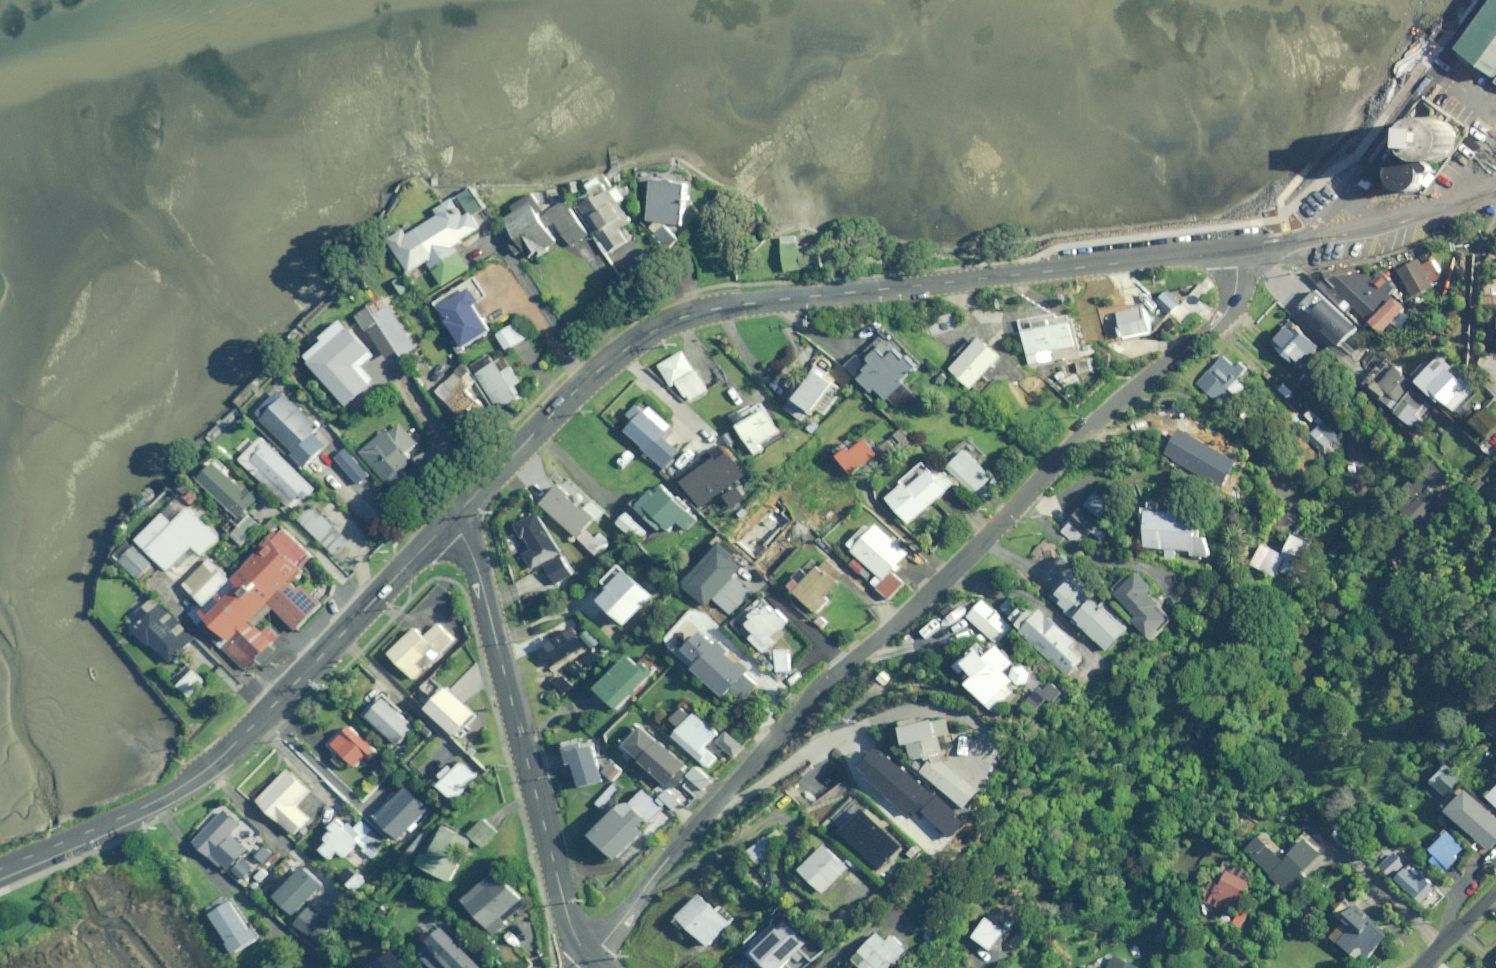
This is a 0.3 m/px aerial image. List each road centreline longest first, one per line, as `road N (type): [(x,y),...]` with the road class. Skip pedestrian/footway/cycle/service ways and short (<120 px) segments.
road 1 (residential): [(1234,251),(1236,284),(1210,328),(1083,435),(957,566),(820,684),(591,957)]
road 2 (residential): [(448,520),(600,367),(685,315),(1234,251)]
road 3 (residential): [(0,868),(157,801),(208,767),(448,520)]
road 4 (residential): [(448,520),(480,578),(562,899),(591,957)]

